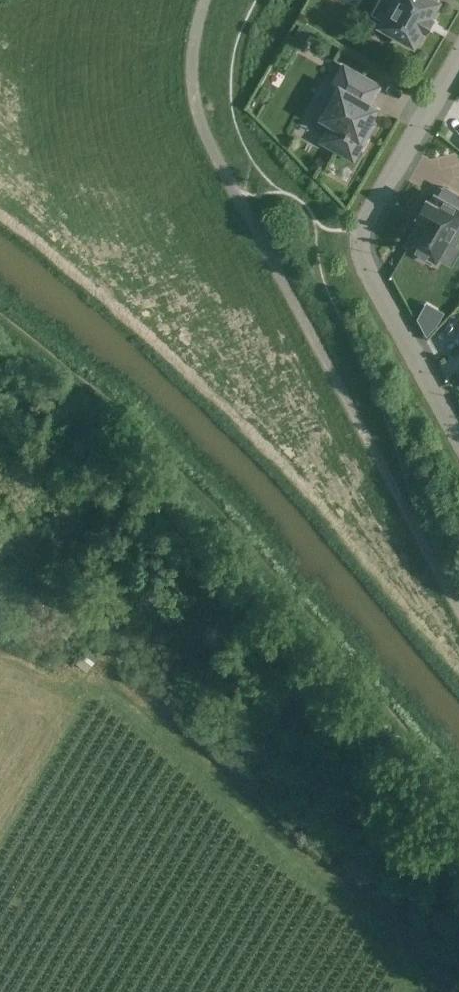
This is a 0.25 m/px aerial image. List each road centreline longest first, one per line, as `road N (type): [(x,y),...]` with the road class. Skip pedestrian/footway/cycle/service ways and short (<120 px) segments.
road 1 (residential): [(303,317),(206,133),(193,83),(205,0)]
road 2 (unclassified): [(458,610),(303,317)]
road 3 (residential): [(360,234),(362,262),(458,439)]
road 4 (residential): [(360,234),(458,59)]

